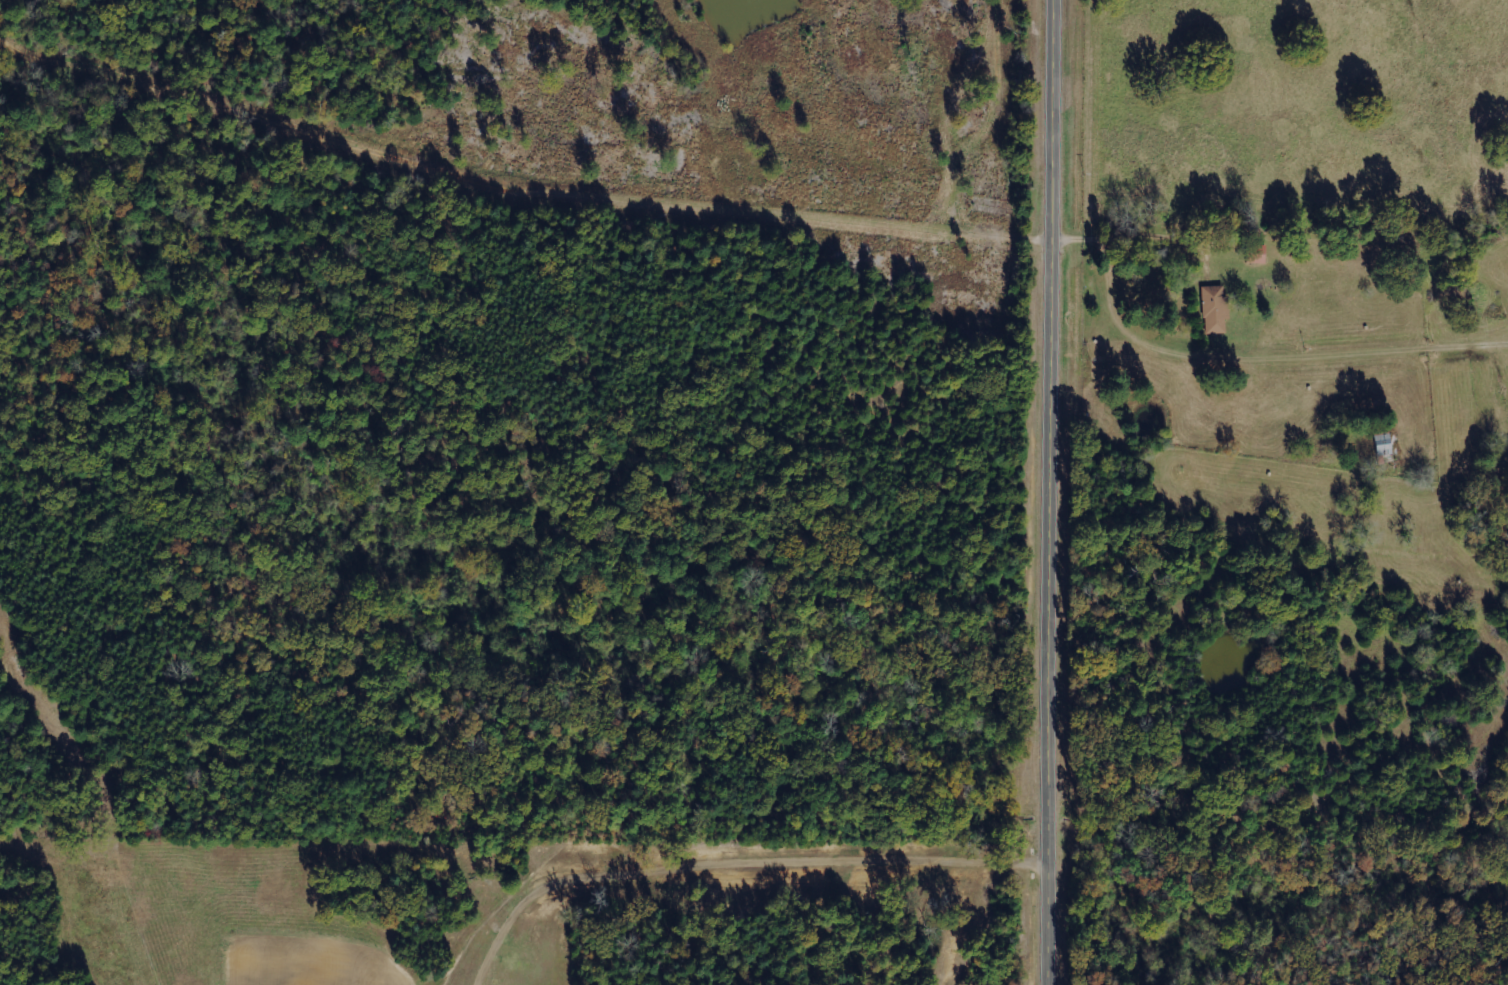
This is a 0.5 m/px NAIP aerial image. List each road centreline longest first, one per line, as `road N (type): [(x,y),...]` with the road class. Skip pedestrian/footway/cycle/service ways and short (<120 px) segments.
road 1 (tertiary): [(1043,984),(1050,0)]

